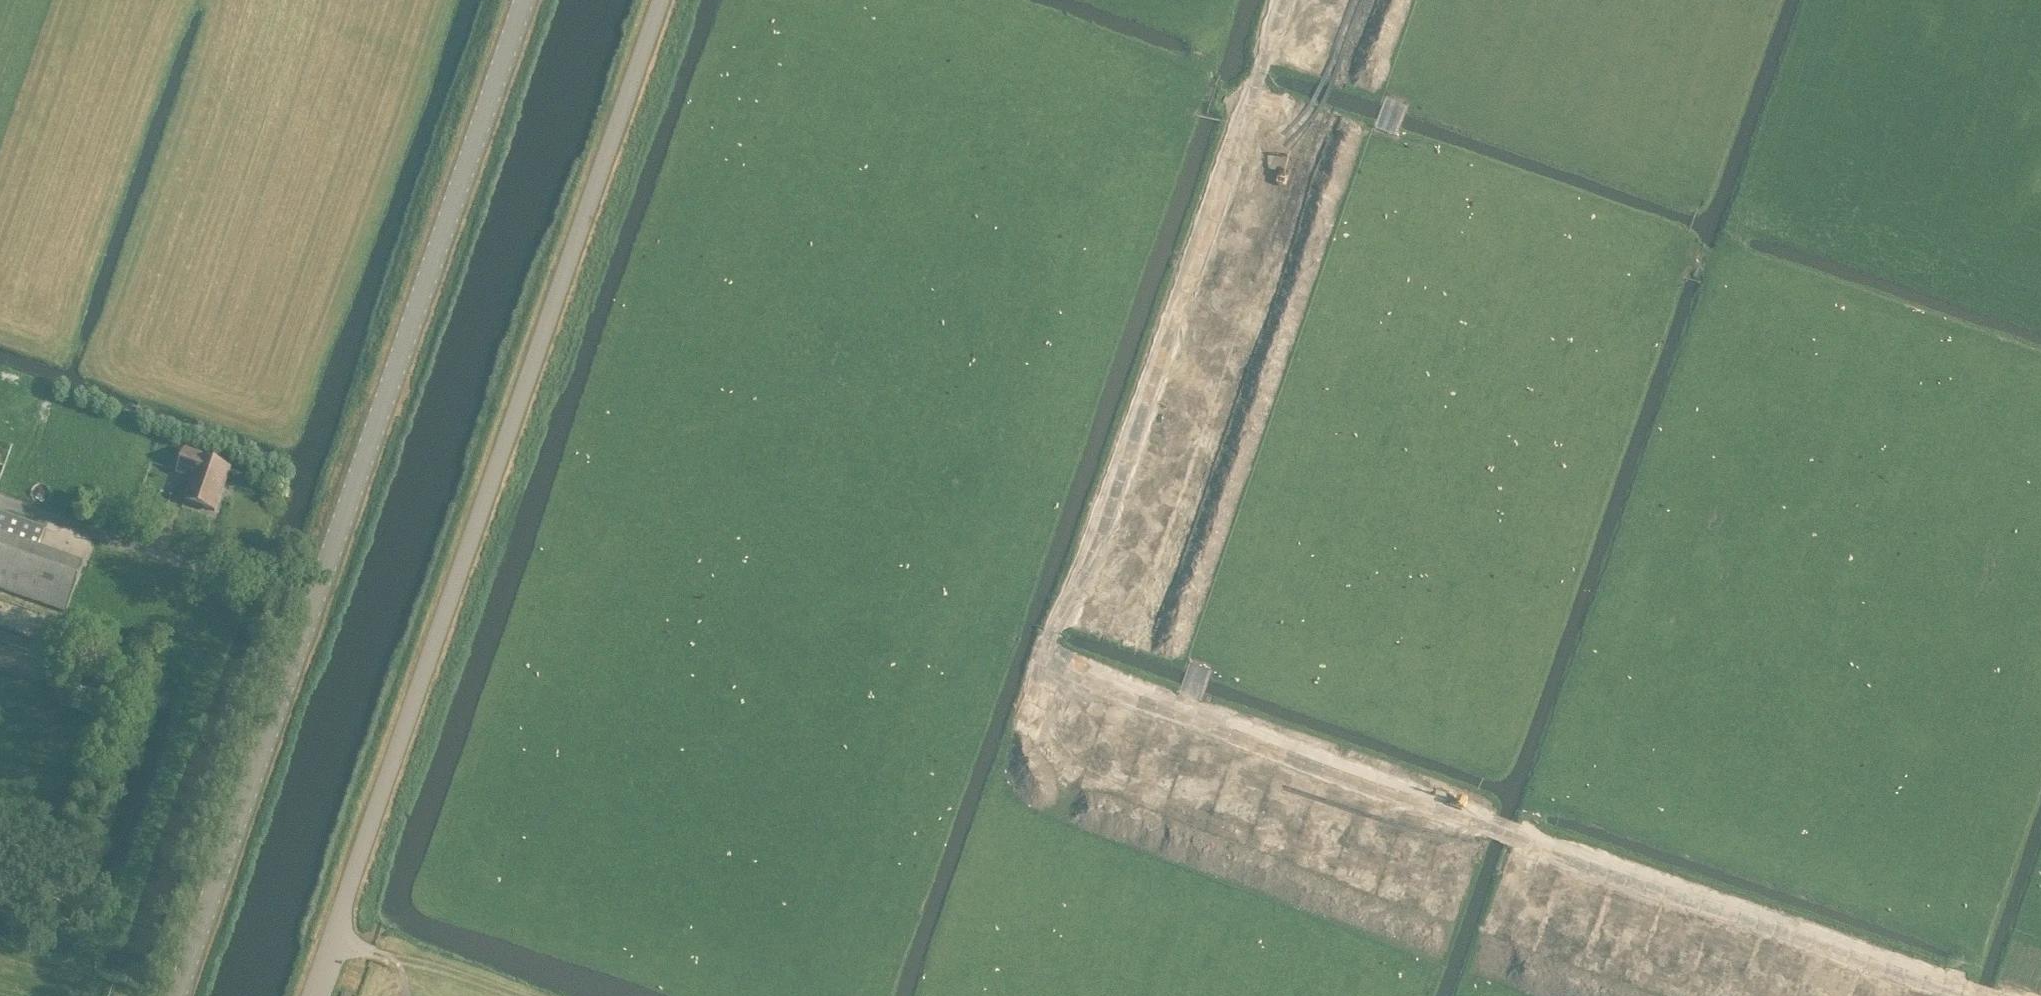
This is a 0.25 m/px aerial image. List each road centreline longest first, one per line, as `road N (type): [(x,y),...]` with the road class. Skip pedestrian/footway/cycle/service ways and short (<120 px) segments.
road 1 (tertiary): [(174,995),(521,0)]
road 2 (unclassified): [(313,995),(660,0)]
road 3 (track): [(395,954),(528,995)]

